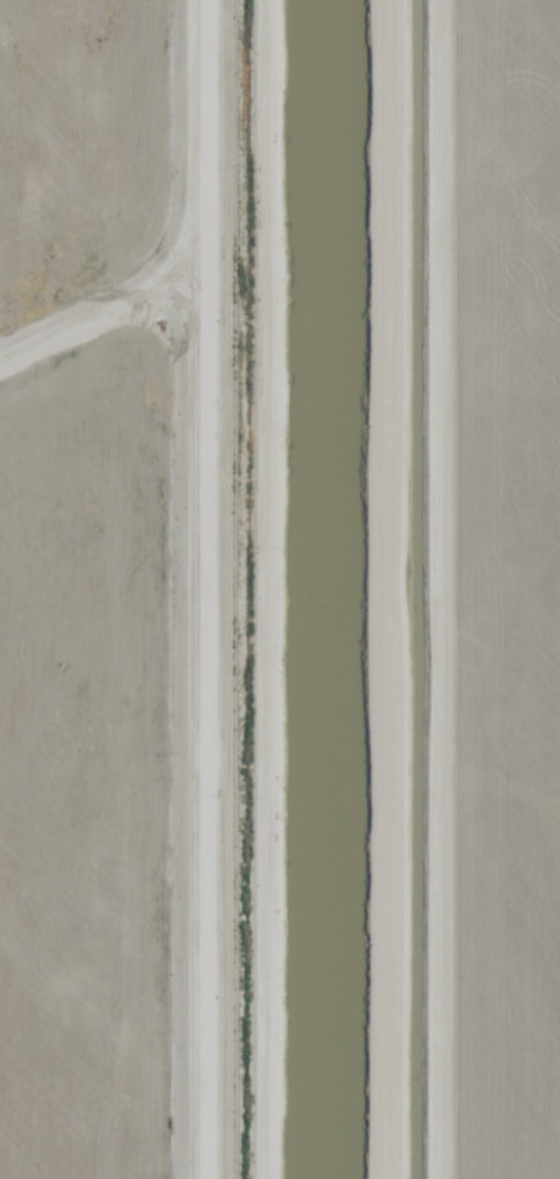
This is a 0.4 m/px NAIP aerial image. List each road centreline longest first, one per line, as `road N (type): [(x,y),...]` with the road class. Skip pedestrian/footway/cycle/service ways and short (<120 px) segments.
road 1 (residential): [(223,0),(203,1178)]
road 2 (residential): [(330,1178),(337,0)]

